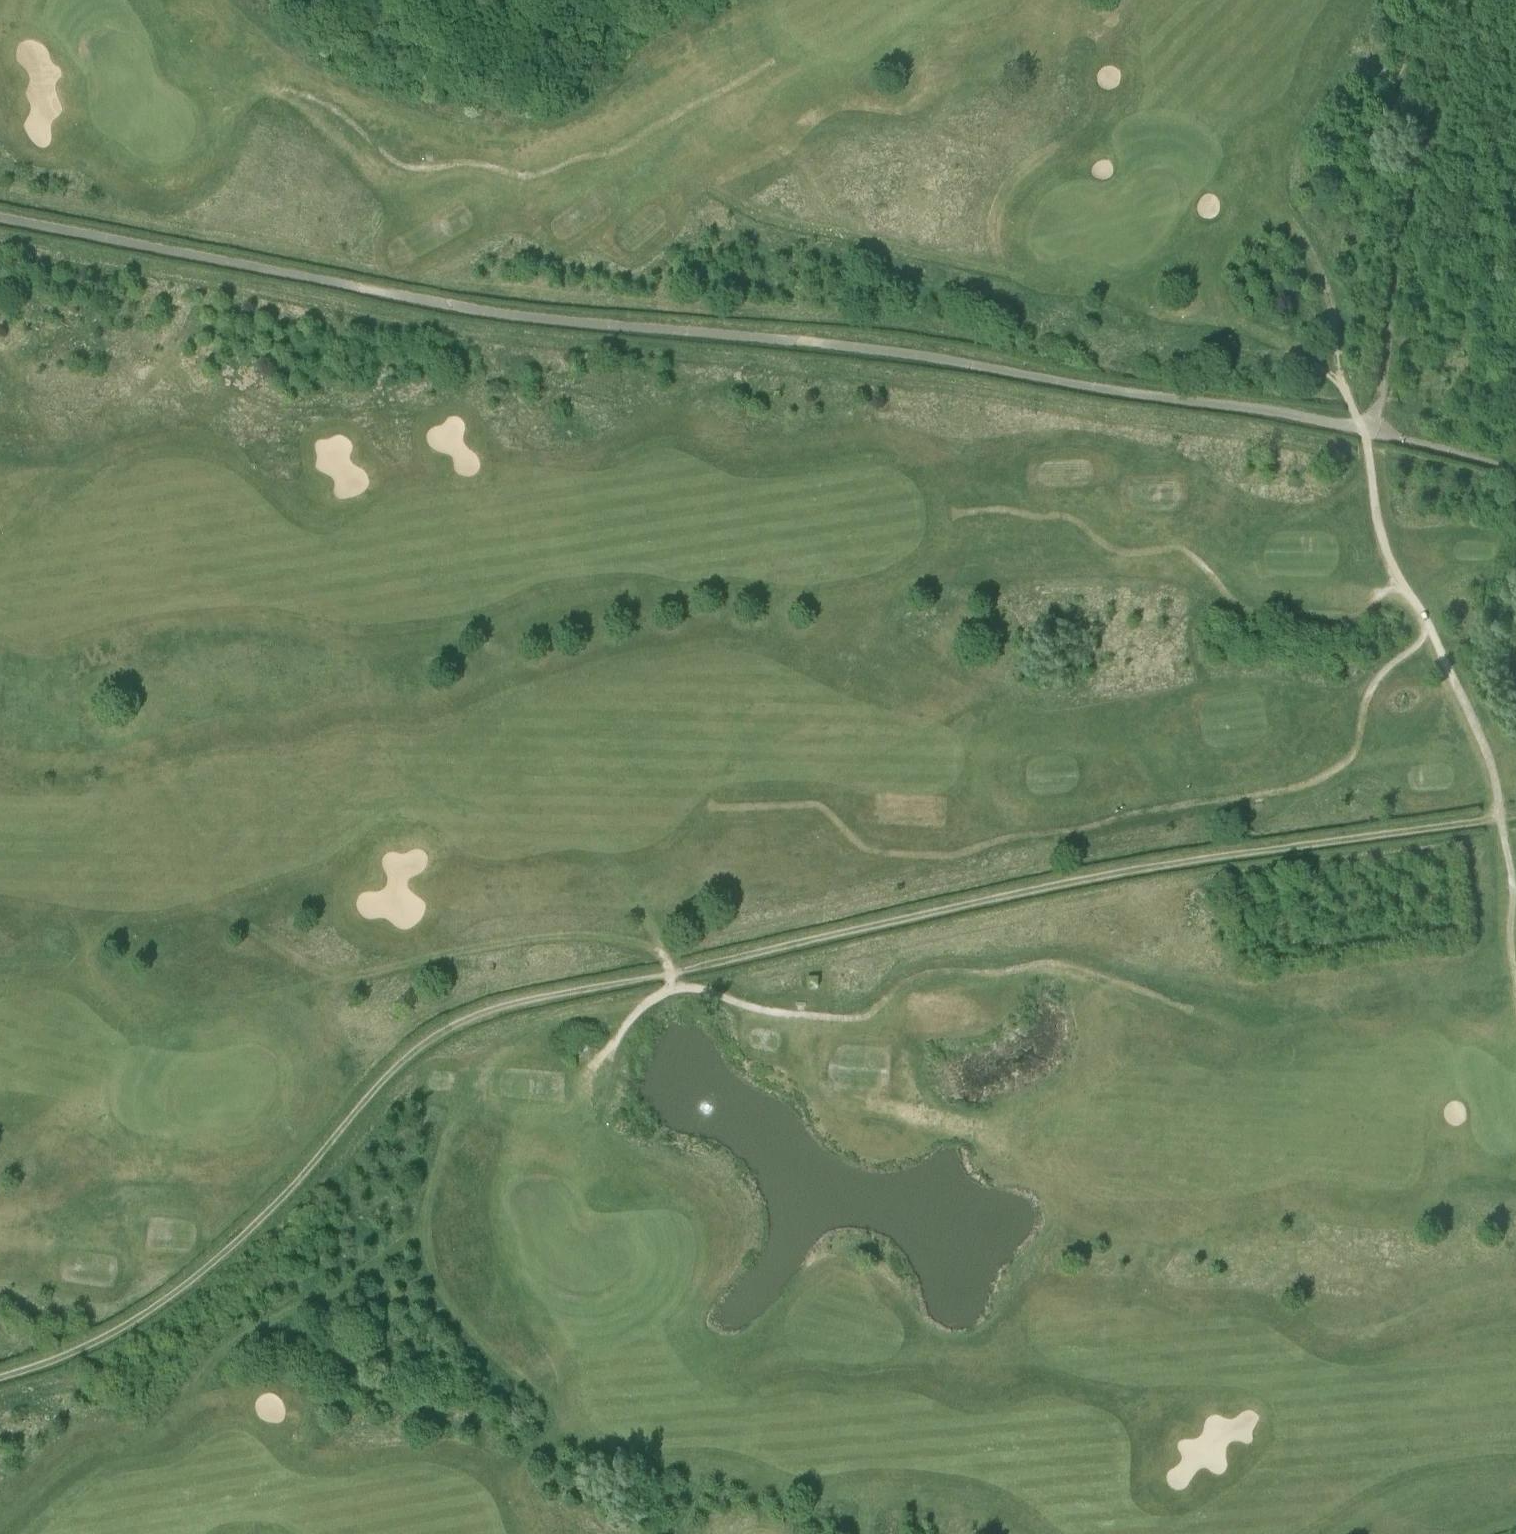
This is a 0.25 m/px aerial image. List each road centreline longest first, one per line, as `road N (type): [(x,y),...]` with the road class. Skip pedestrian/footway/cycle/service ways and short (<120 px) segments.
road 1 (track): [(0,1378),(112,1333),(181,1290),(266,1215),(401,1060),(477,1013),(1134,869),(1515,812)]
road 2 (track): [(1374,433),(1396,251),(1418,153),(1480,0)]

